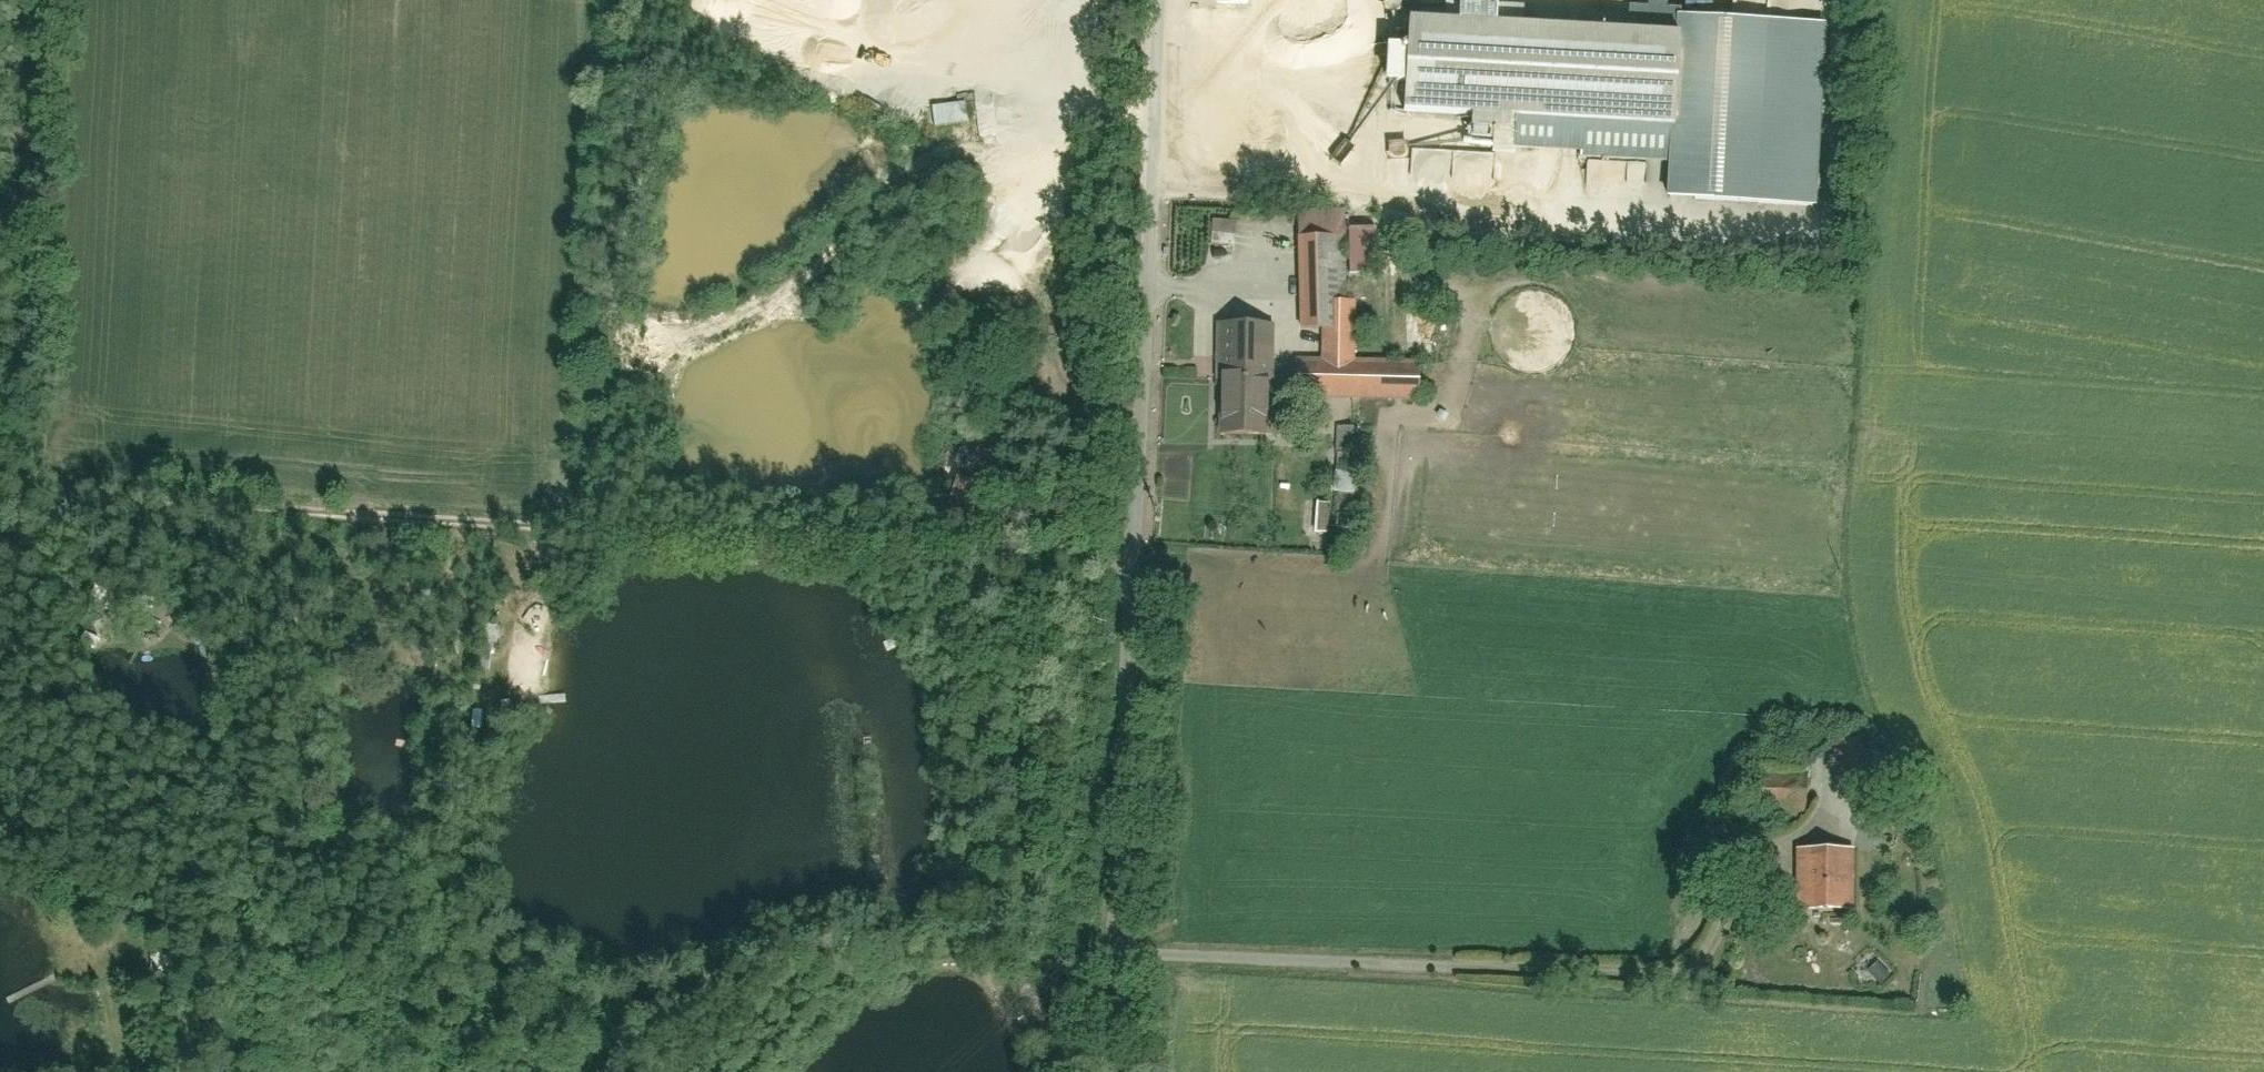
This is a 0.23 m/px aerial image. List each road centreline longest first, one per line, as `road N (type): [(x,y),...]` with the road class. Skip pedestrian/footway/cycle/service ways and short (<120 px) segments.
road 1 (residential): [(1136,1071),(1175,0)]

